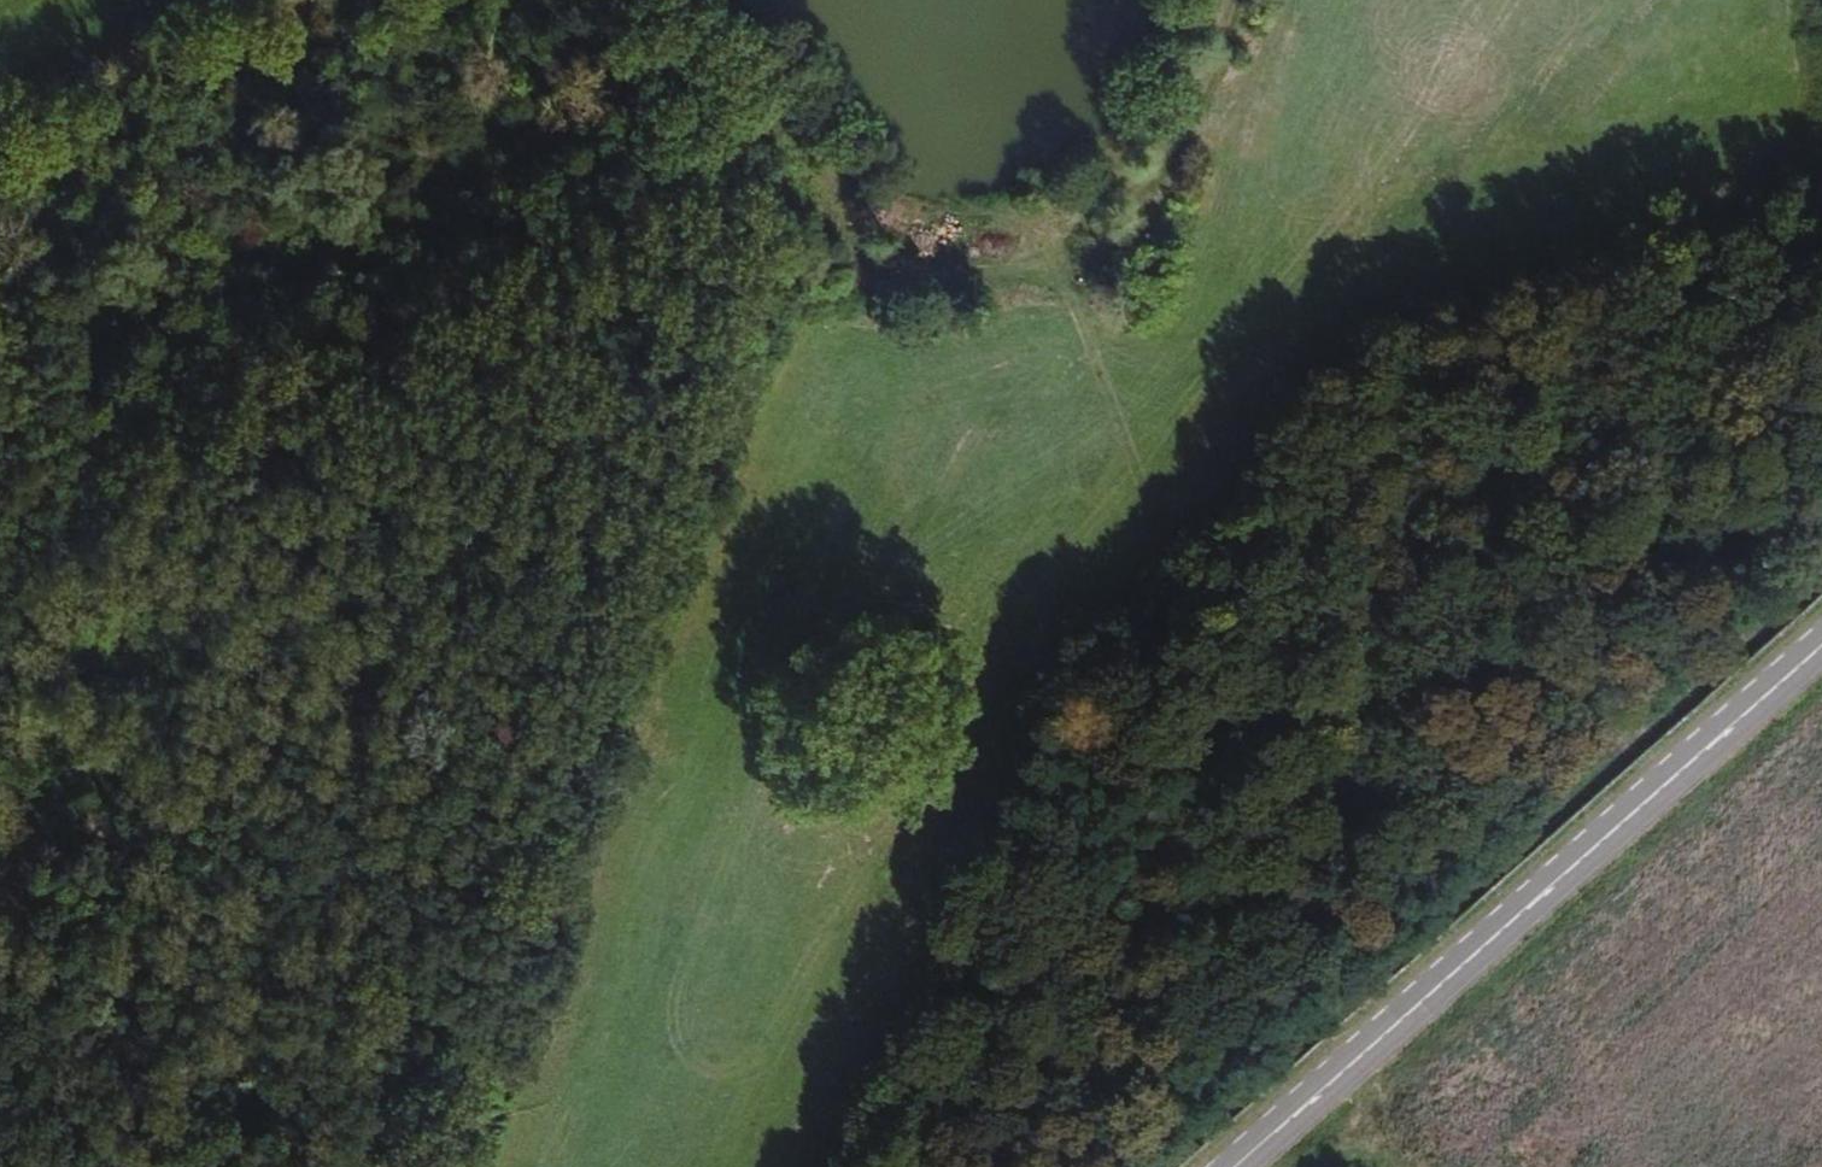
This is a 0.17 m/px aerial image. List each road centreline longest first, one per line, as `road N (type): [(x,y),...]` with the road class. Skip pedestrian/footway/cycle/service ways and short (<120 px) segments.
road 1 (secondary): [(1821,641),(1222,1166)]

